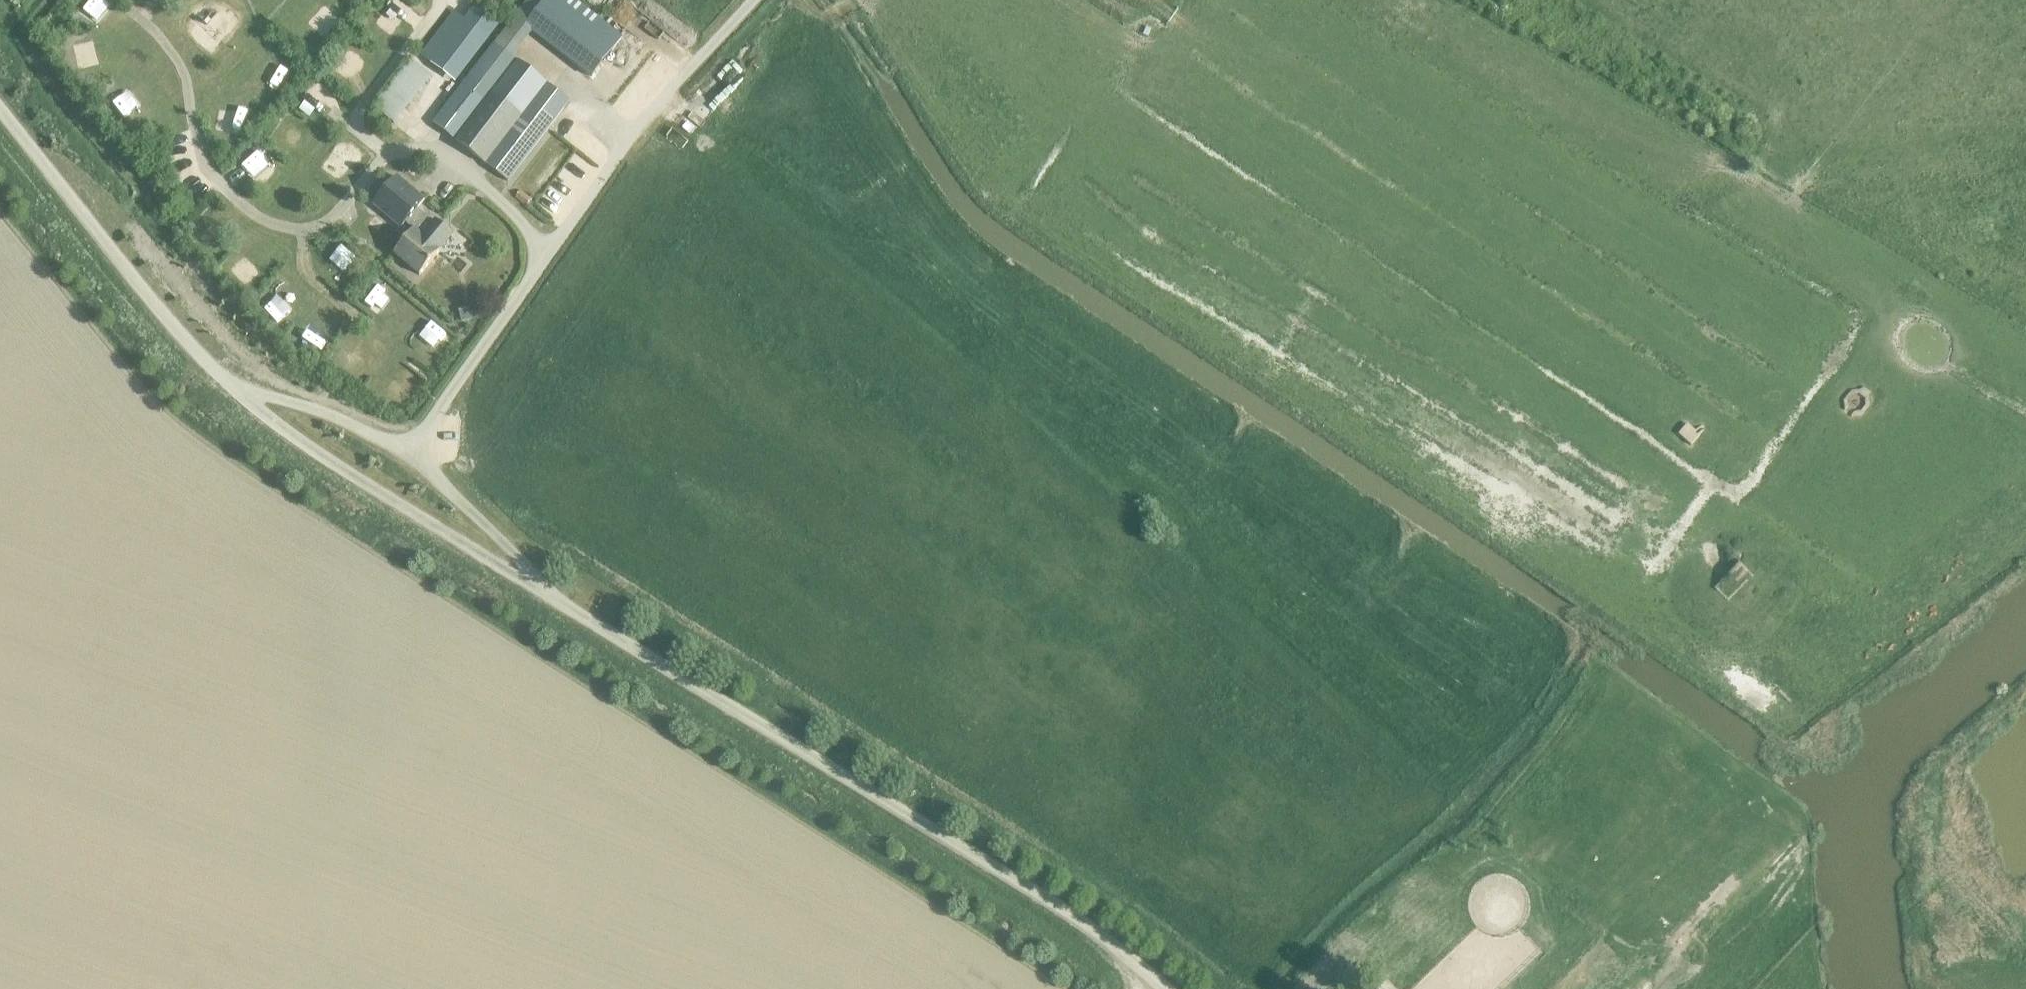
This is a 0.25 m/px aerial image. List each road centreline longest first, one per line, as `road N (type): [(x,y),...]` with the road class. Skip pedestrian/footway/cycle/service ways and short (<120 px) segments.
road 1 (unclassified): [(1162,988),(1096,933),(972,853),(551,596)]
road 2 (unclassified): [(753,0),(627,139),(410,450)]
road 3 (unclassified): [(551,596),(305,448),(235,389)]
road 4 (unclassified): [(235,389),(158,310),(0,110)]
road 5 (unclassified): [(551,596),(410,450)]
road 6 (unclassified): [(410,450),(335,417),(235,389)]

